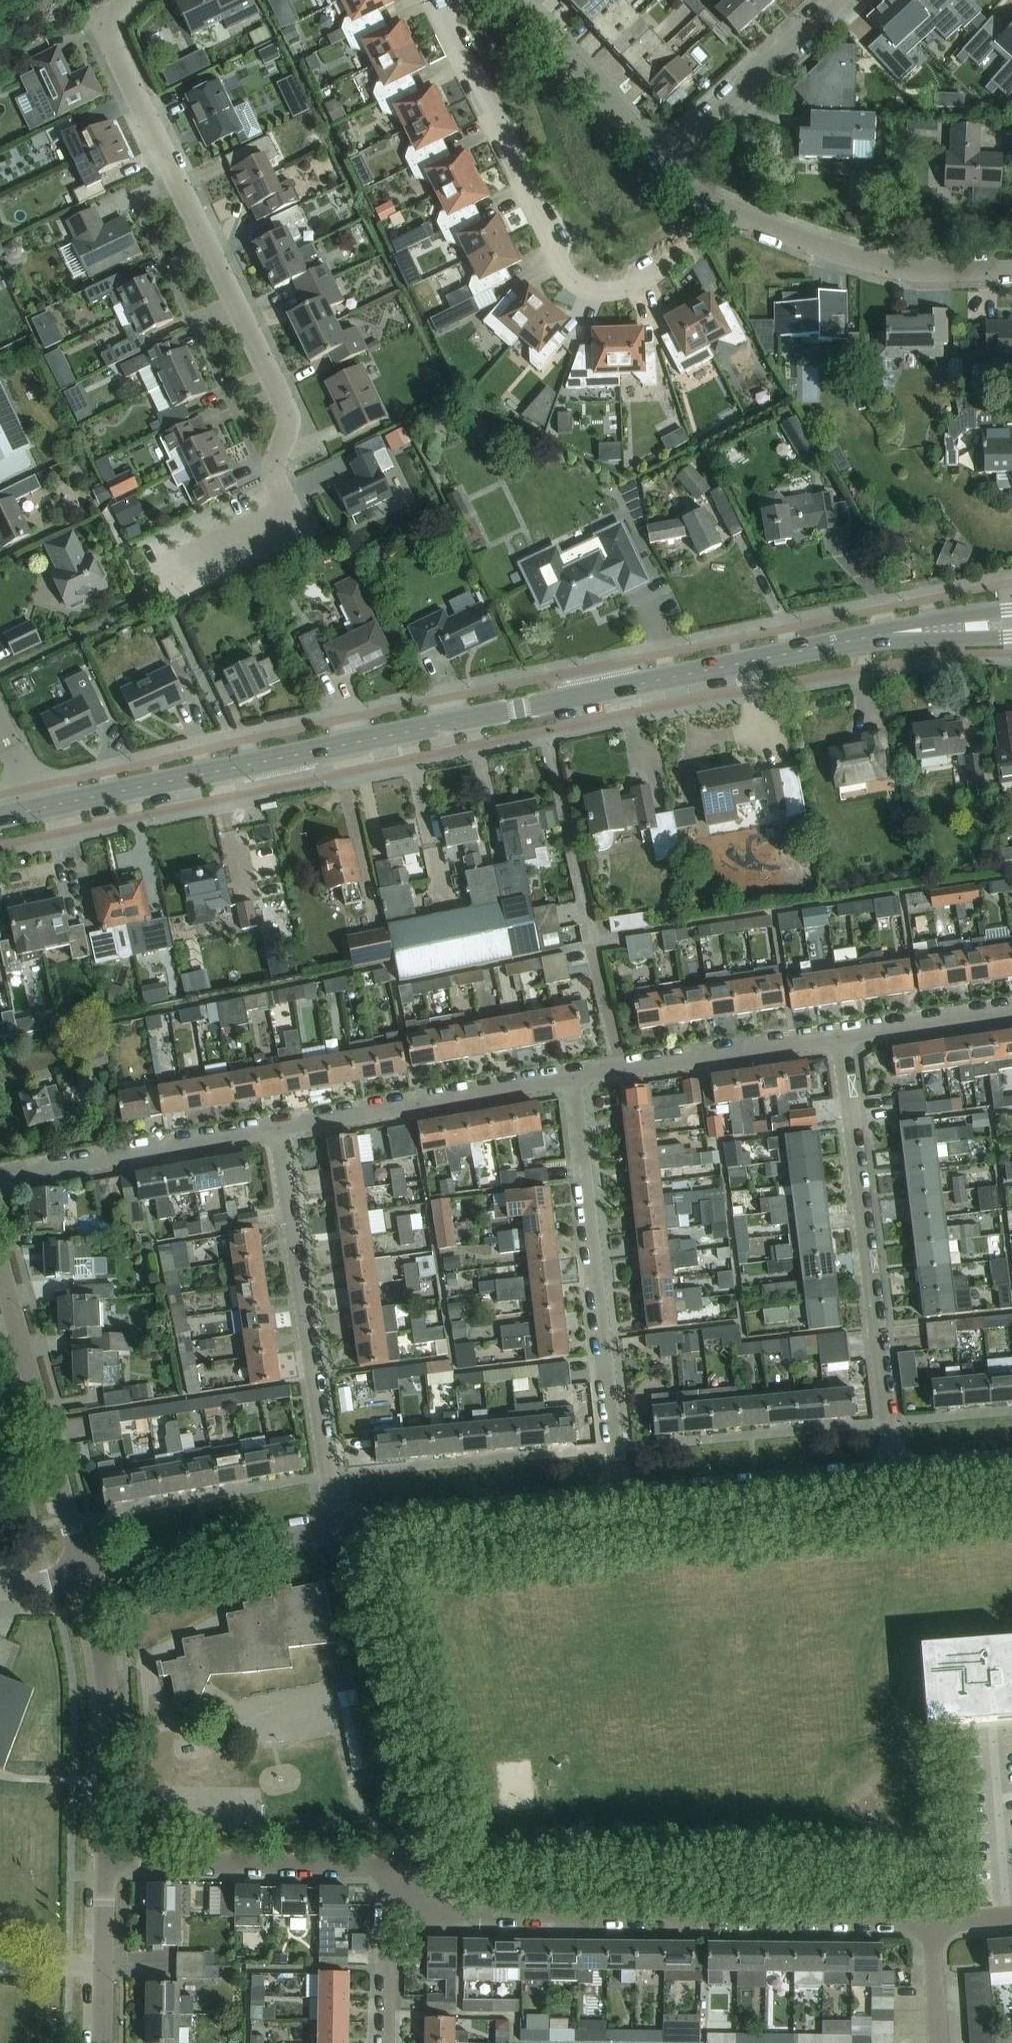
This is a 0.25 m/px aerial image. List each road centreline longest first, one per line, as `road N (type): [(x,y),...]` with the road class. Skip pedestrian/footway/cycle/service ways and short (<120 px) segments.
road 1 (tertiary): [(43,806),(793,653),(1011,619)]
road 2 (residential): [(165,591),(303,526),(275,465),(290,411),(106,28),(136,0)]
road 3 (residential): [(932,1923),(430,1914),(389,1878)]
road 4 (residential): [(712,198),(694,231),(644,283),(613,290),(575,284),(442,9)]
road 5 (residential): [(893,1473),(842,1036)]
road 6 (residential): [(573,1078),(620,1498)]
road 7 (residential): [(335,1524),(276,1129)]
road 8 (unclassified): [(85,1580),(0,1270)]
road 9 (residential): [(1011,268),(869,261),(712,198)]
road 10 (residential): [(573,1078),(276,1129)]
road 11 (residential): [(389,1878),(377,1866),(107,1862)]
road 12 (unclassified): [(620,1498),(335,1524)]
road 13 (unclassified): [(107,1862),(107,1695),(85,1580)]
road 14 (residential): [(276,1129),(0,1178)]
road 15 (unclassified): [(893,1473),(620,1498)]
road 16 (residential): [(842,1036),(573,1078)]
road 17 (unclassified): [(335,1524),(85,1580)]
road 18 (residential): [(664,162),(831,0)]
road 19 (residential): [(664,162),(517,0)]
road 20 (unclassified): [(103,2042),(107,1862)]
road 21 (residential): [(995,1735),(1011,1908)]
road 22 (residential): [(1011,1010),(842,1036)]
road 23 (residential): [(385,2042),(389,1878)]
road 24 (residential): [(938,2042),(932,1923)]

